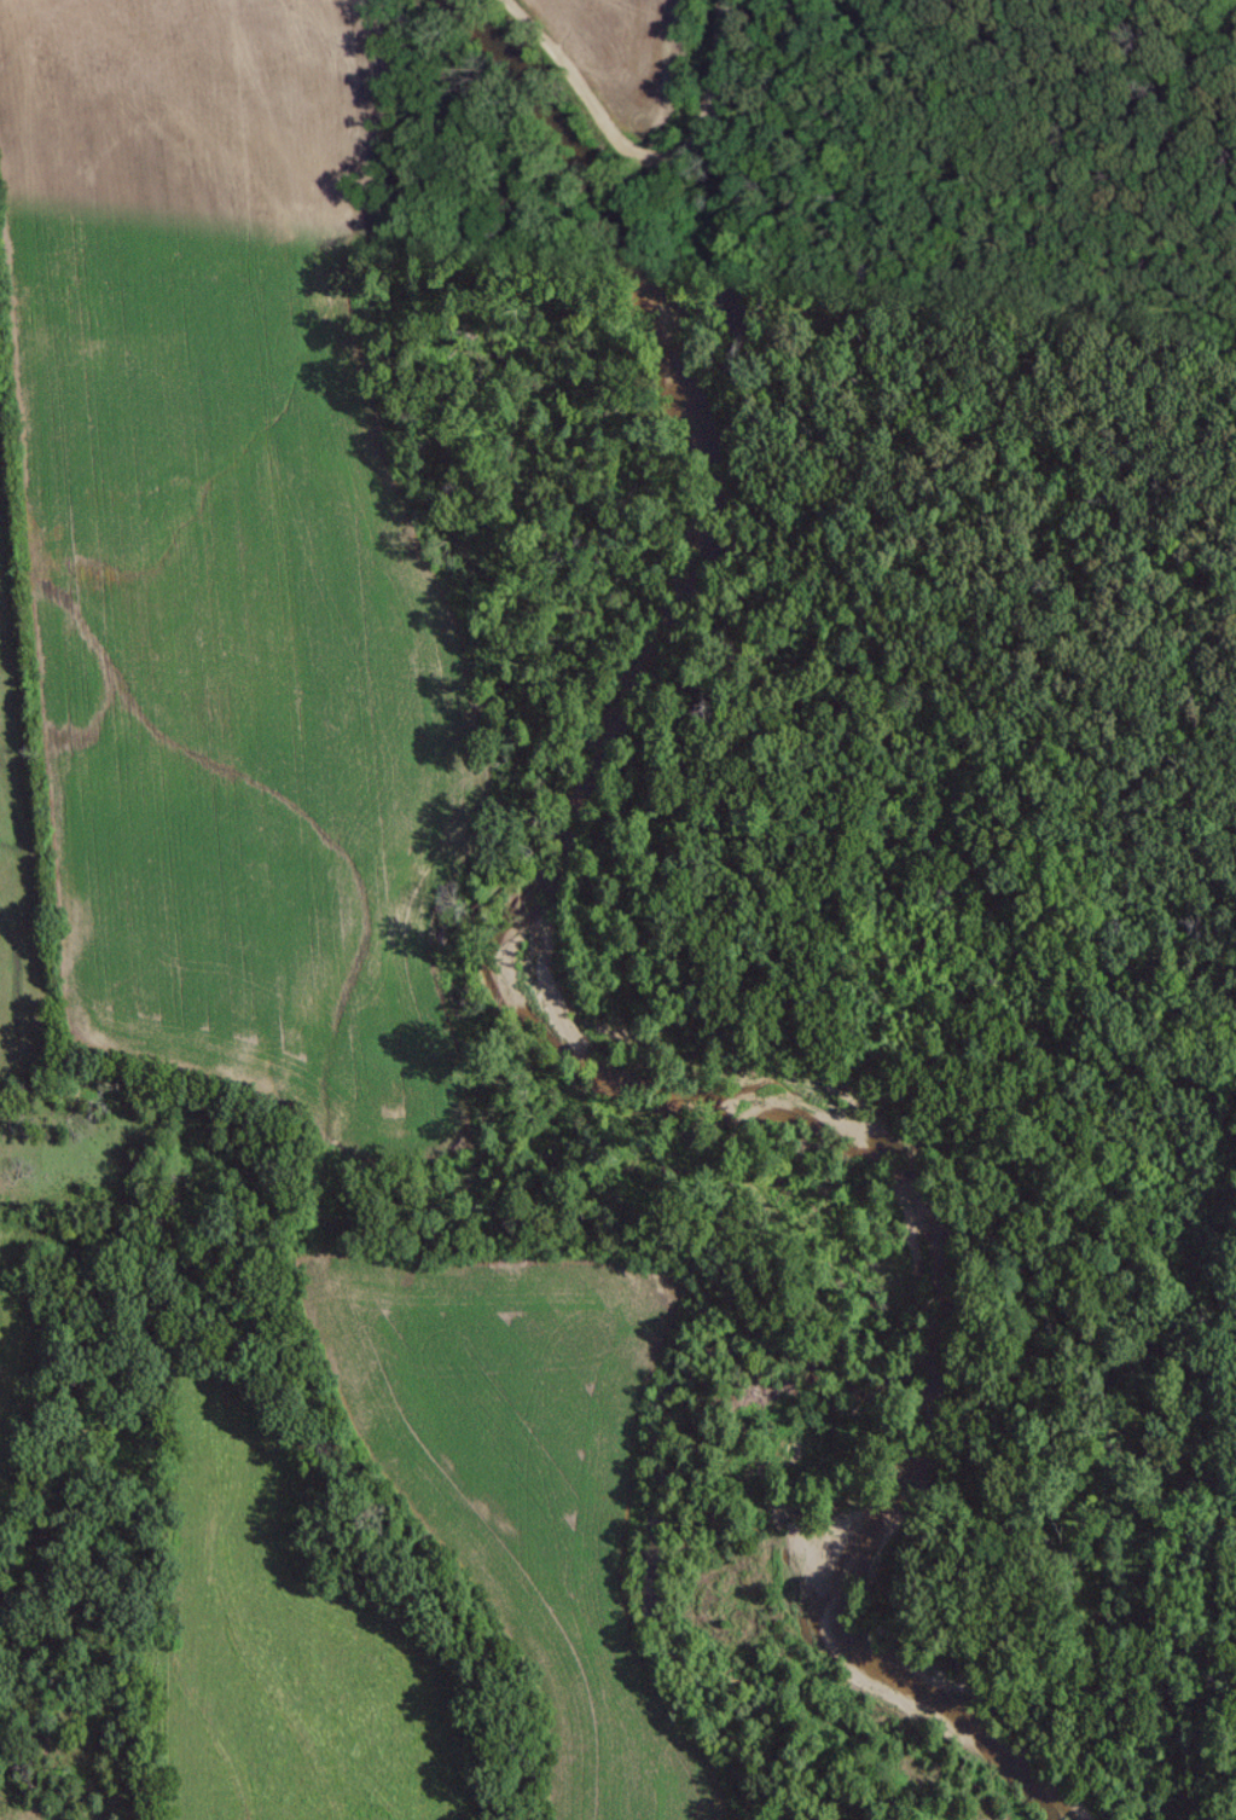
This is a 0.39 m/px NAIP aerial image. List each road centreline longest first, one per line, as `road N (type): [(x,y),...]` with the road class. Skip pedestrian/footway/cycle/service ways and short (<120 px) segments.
road 1 (residential): [(553,0),(581,39),(640,73),(706,52),(733,0)]

